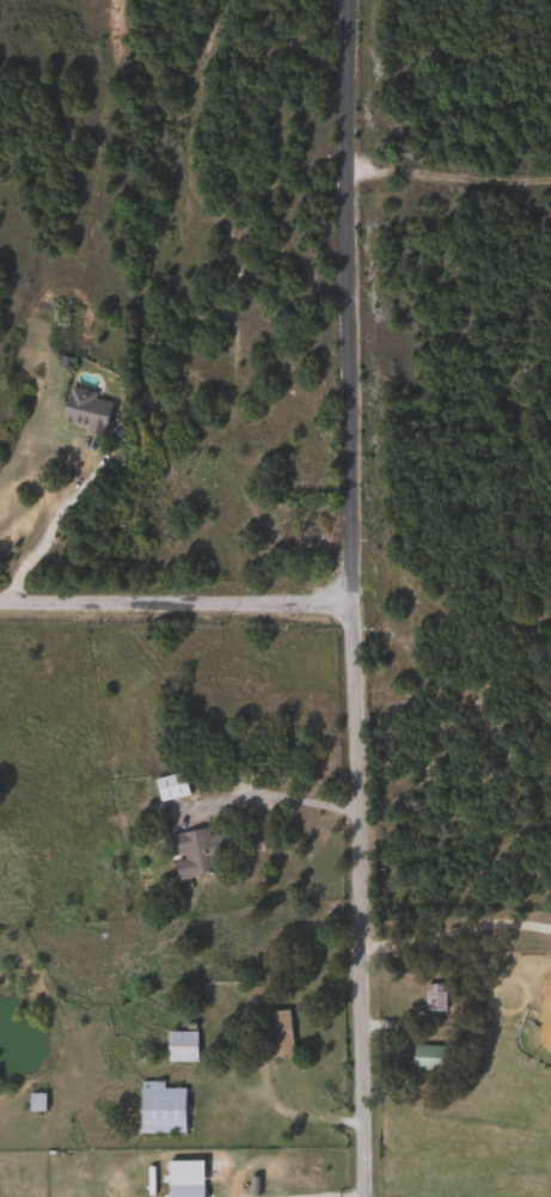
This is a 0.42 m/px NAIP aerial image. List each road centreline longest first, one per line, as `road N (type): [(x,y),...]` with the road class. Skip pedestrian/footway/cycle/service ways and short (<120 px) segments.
road 1 (residential): [(354,1196),(341,0)]
road 2 (residential): [(0,600),(347,604)]

